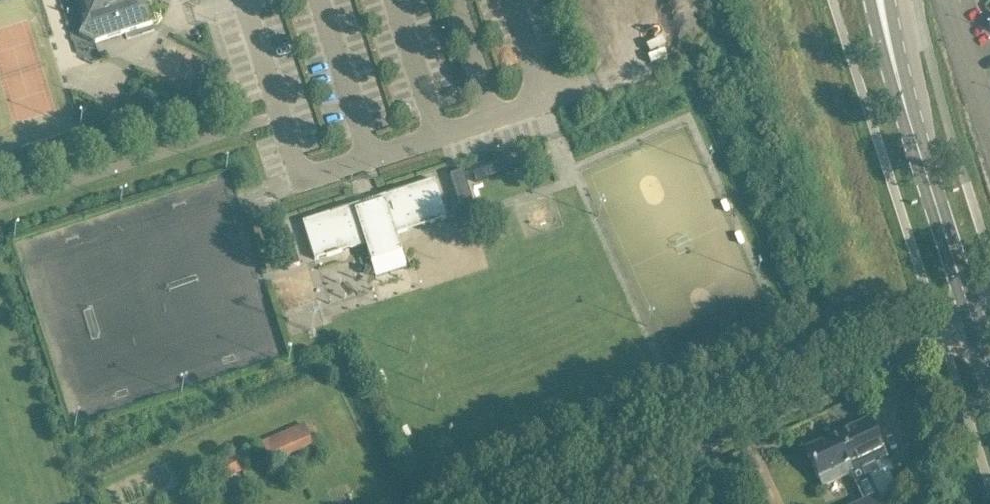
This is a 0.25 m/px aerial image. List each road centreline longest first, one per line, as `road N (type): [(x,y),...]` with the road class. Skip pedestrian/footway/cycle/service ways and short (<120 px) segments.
road 1 (unclassified): [(553,503),(971,313)]
road 2 (secondary): [(971,313),(905,106)]

